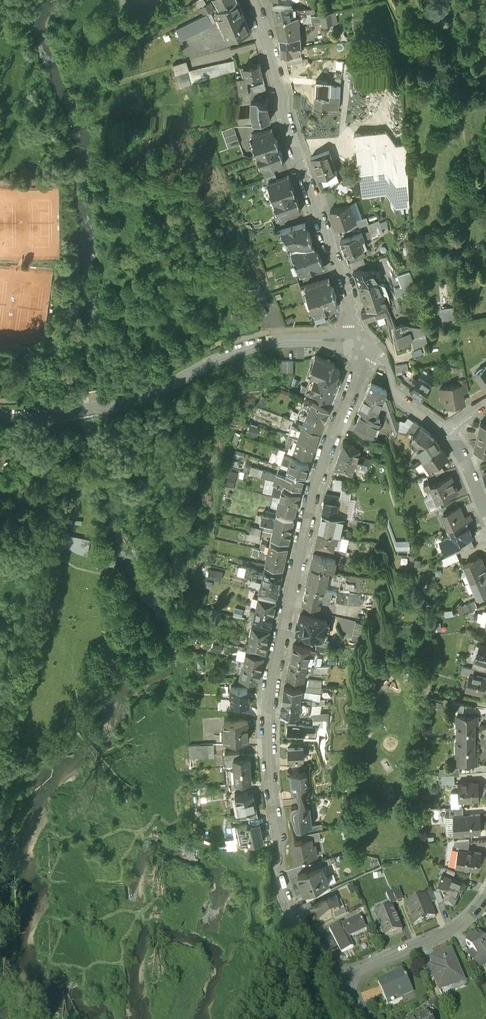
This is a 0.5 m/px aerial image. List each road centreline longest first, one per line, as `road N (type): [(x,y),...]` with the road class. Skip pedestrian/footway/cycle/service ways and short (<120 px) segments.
road 1 (residential): [(363,376),(311,523),(267,733),(272,850),(307,939),(338,983)]
road 2 (residential): [(363,376),(279,112),(232,0)]
road 3 (residential): [(363,376),(333,367),(267,372),(103,440),(0,449)]
road 4 (residential): [(338,983),(457,927),(485,895)]

